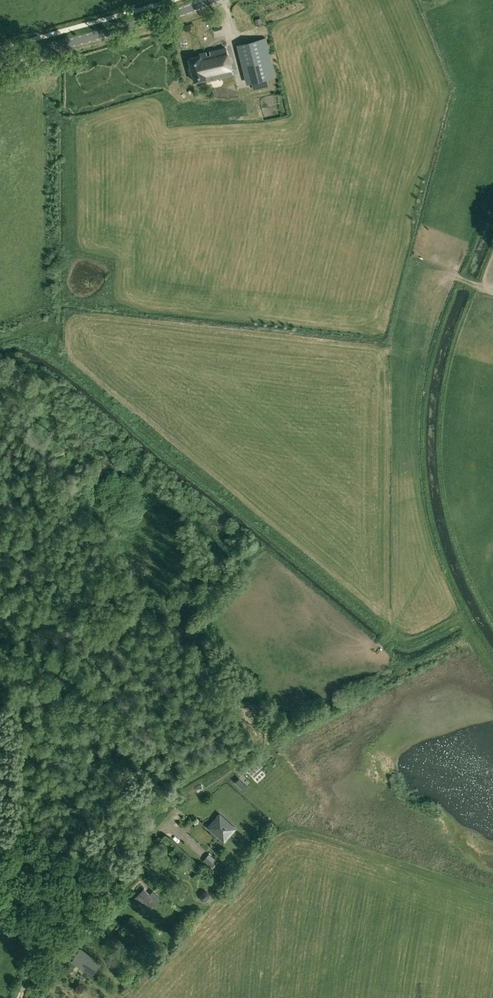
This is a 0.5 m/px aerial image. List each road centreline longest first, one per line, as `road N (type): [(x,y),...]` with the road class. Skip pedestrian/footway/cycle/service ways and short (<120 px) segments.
road 1 (track): [(474,634),(462,617),(418,640),(389,634),(23,333),(0,341)]
road 2 (track): [(492,663),(474,634),(286,751)]
road 3 (track): [(177,812),(50,935),(19,997)]
road 4 (tertiary): [(0,62),(214,0)]

